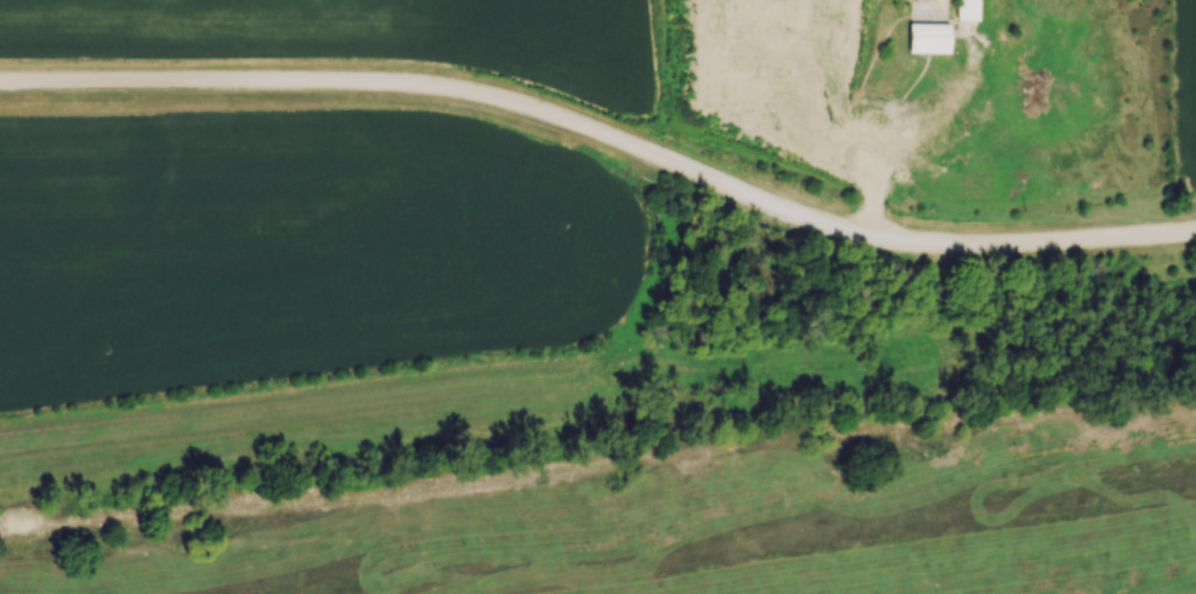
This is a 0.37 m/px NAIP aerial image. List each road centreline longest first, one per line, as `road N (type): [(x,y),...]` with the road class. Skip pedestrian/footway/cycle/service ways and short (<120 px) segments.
road 1 (residential): [(0,85),(415,87),(470,95),(839,233),(912,248),(1195,234)]

